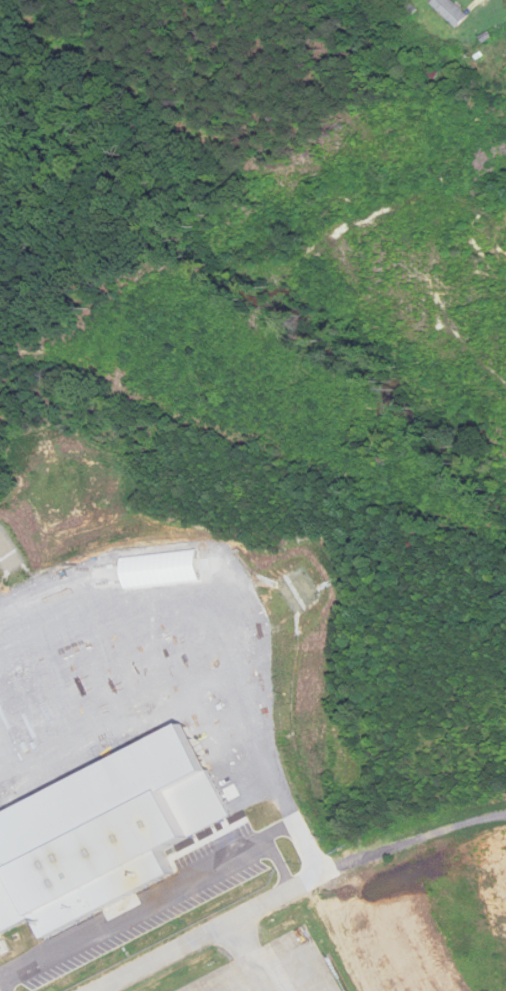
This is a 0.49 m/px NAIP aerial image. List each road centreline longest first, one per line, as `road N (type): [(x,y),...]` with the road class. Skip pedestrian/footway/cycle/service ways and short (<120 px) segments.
road 1 (residential): [(96,990),(369,854),(505,814)]

